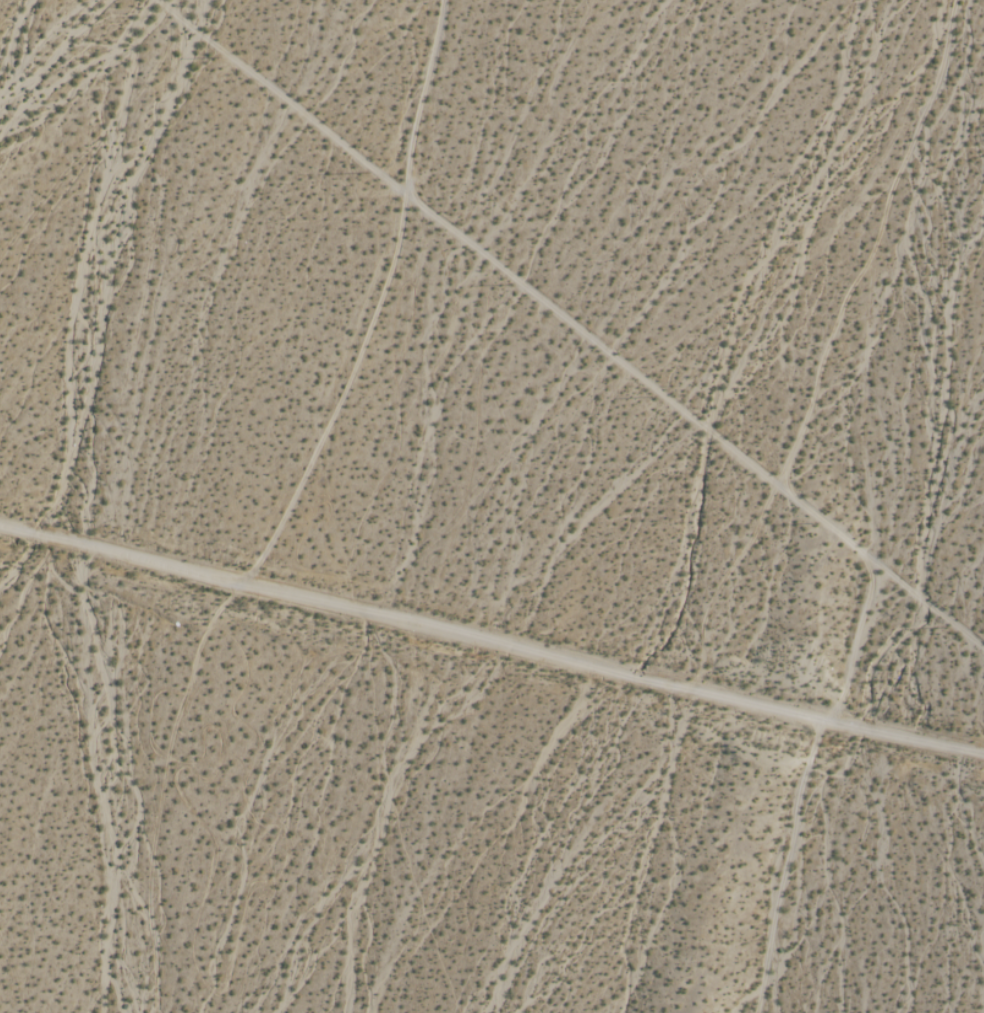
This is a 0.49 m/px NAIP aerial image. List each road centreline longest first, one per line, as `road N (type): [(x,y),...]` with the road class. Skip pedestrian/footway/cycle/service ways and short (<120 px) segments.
road 1 (track): [(983,746),(0,515)]

